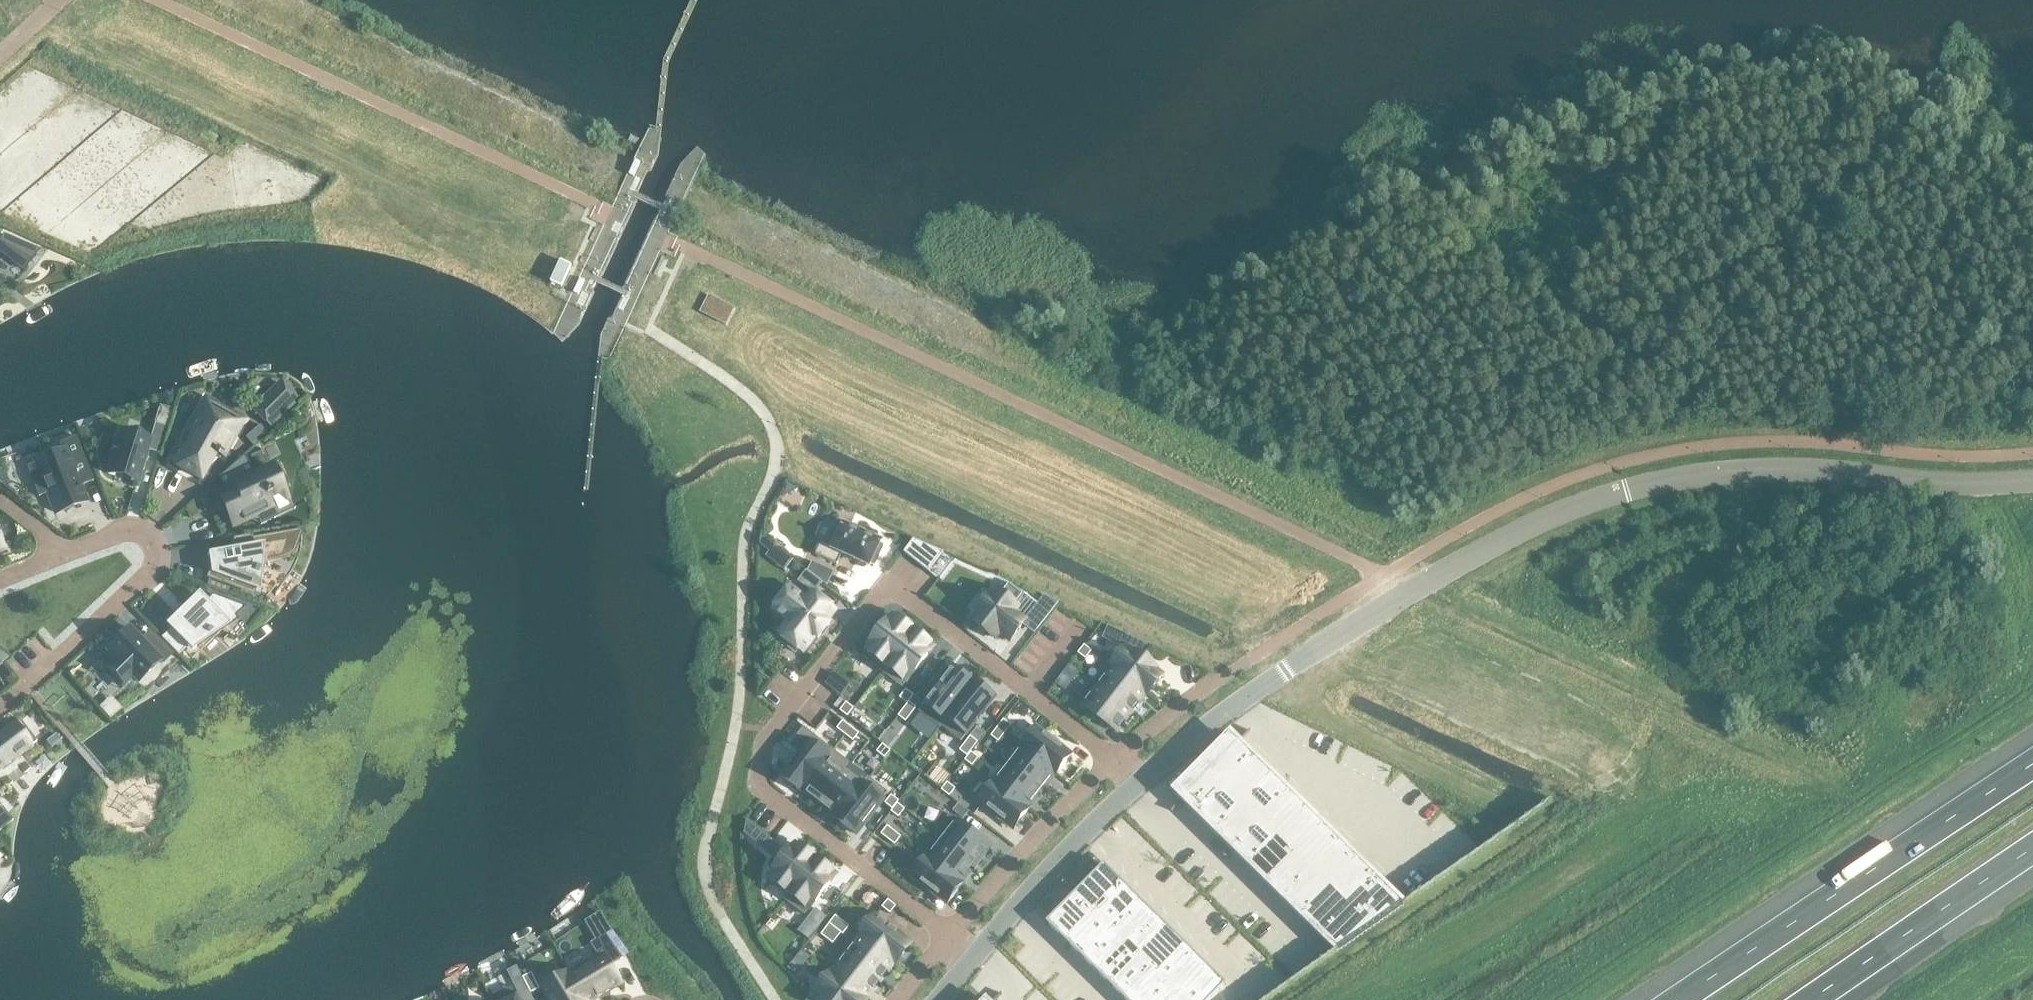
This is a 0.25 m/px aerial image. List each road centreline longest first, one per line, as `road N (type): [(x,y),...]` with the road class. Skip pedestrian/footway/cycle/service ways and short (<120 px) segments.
road 1 (unclassified): [(1136,775),(1364,615),(1548,515),(1625,490),(1725,474),(1861,473),(1977,489),(2032,484)]
road 2 (residential): [(972,953),(761,788),(758,778),(767,734),(888,587),(1136,775)]
road 3 (motorway): [(2032,757),(1673,999)]
road 4 (residential): [(61,551),(125,535),(146,542),(154,559),(140,584),(0,707)]
road 5 (motorway): [(1810,999),(2032,848)]
road 6 (unclassified): [(972,953),(1136,775)]

